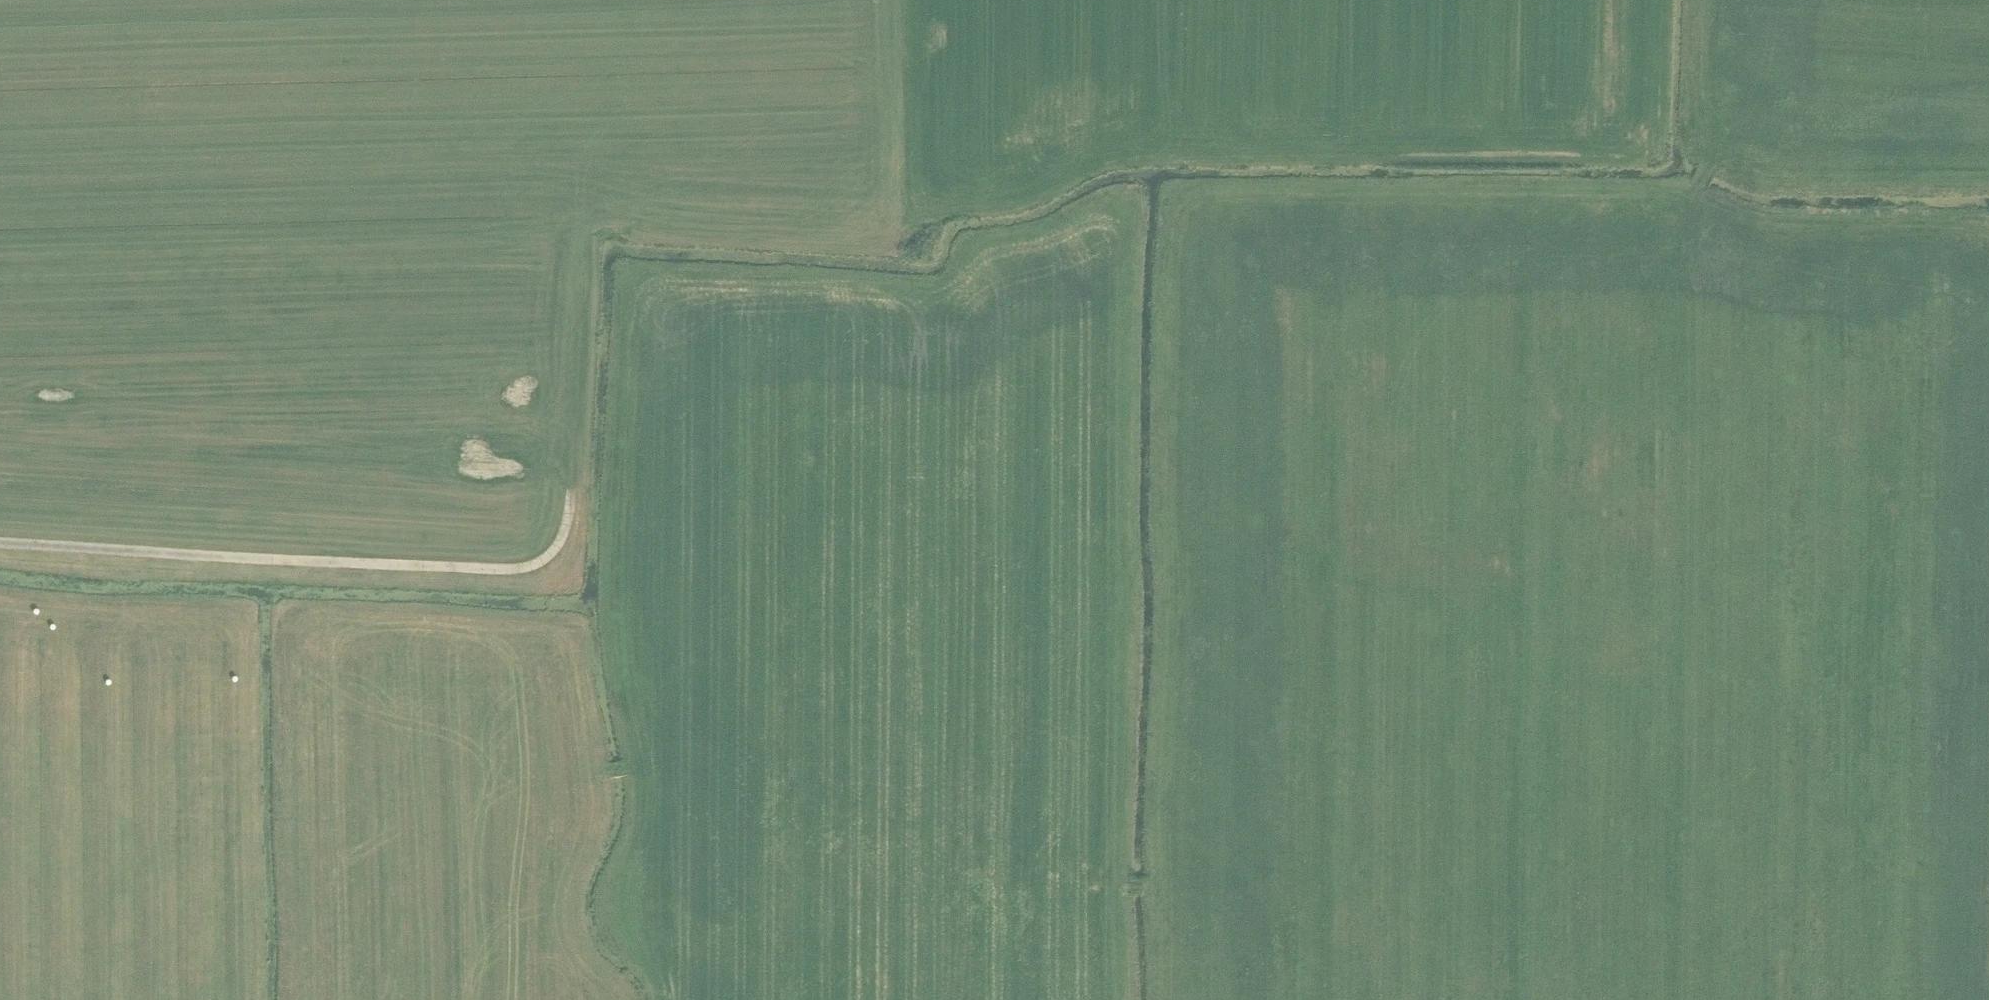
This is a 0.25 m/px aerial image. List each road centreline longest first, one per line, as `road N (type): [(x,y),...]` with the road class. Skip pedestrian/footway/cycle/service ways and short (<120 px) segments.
road 1 (track): [(0,539),(511,569),(541,562),(564,539),(576,492),(569,223),(627,223)]

